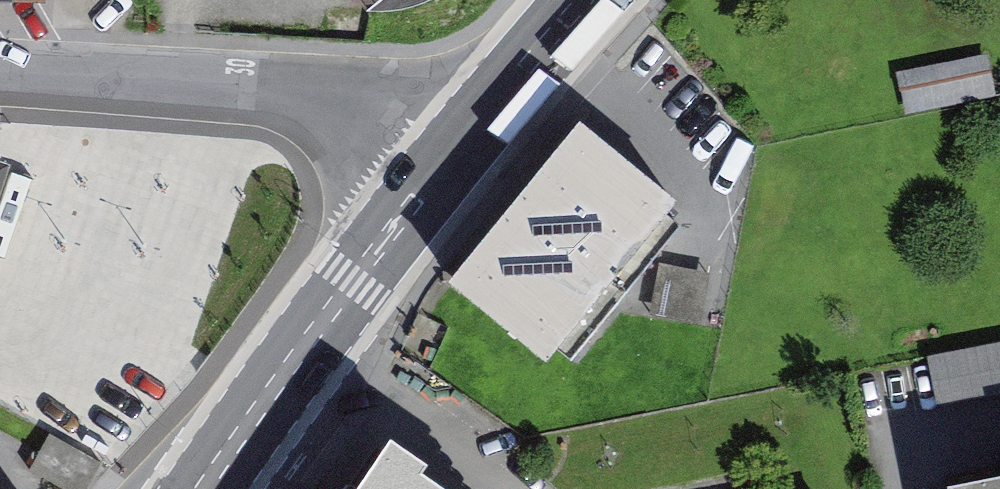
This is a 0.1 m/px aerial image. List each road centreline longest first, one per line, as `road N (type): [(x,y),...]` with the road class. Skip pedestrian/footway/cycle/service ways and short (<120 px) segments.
road 1 (residential): [(0,68),(307,92),(417,112),(473,143)]
road 2 (primary): [(214,488),(473,143)]
road 3 (primary): [(473,143),(595,0)]

